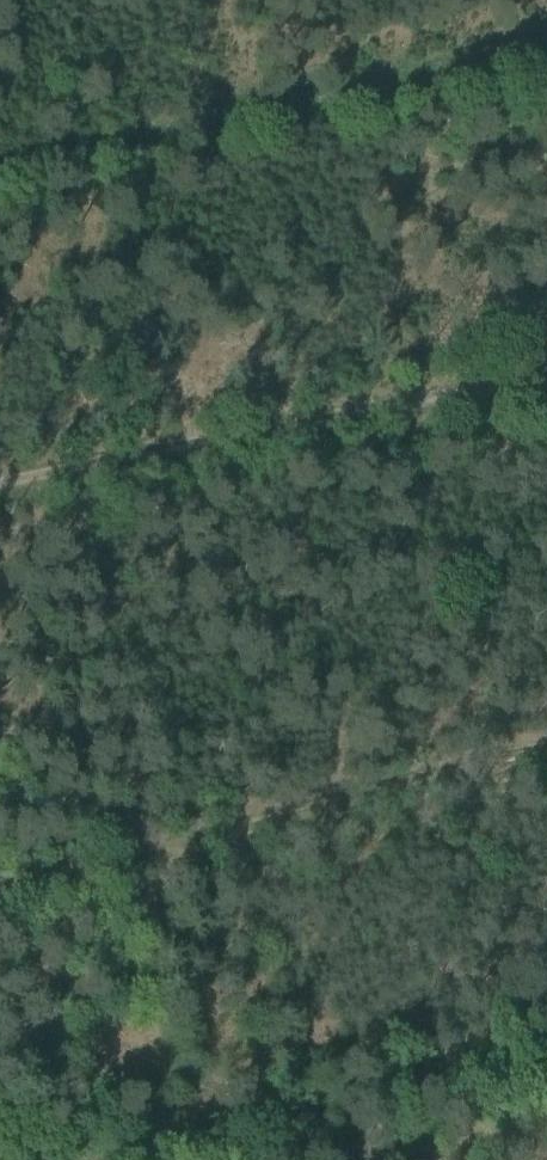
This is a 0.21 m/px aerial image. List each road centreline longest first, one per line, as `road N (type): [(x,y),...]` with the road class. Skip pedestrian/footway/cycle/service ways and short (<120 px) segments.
road 1 (track): [(0,484),(546,369)]

